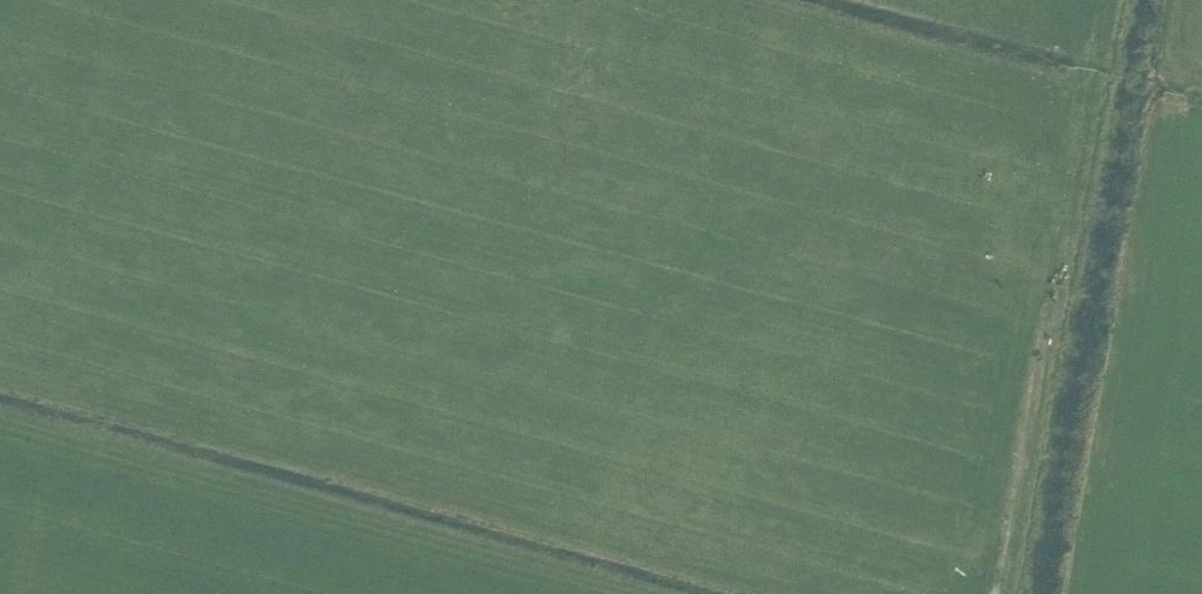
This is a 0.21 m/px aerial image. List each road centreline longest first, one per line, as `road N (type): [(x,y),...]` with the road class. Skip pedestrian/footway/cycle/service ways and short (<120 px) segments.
road 1 (track): [(1105,0),(996,593)]

